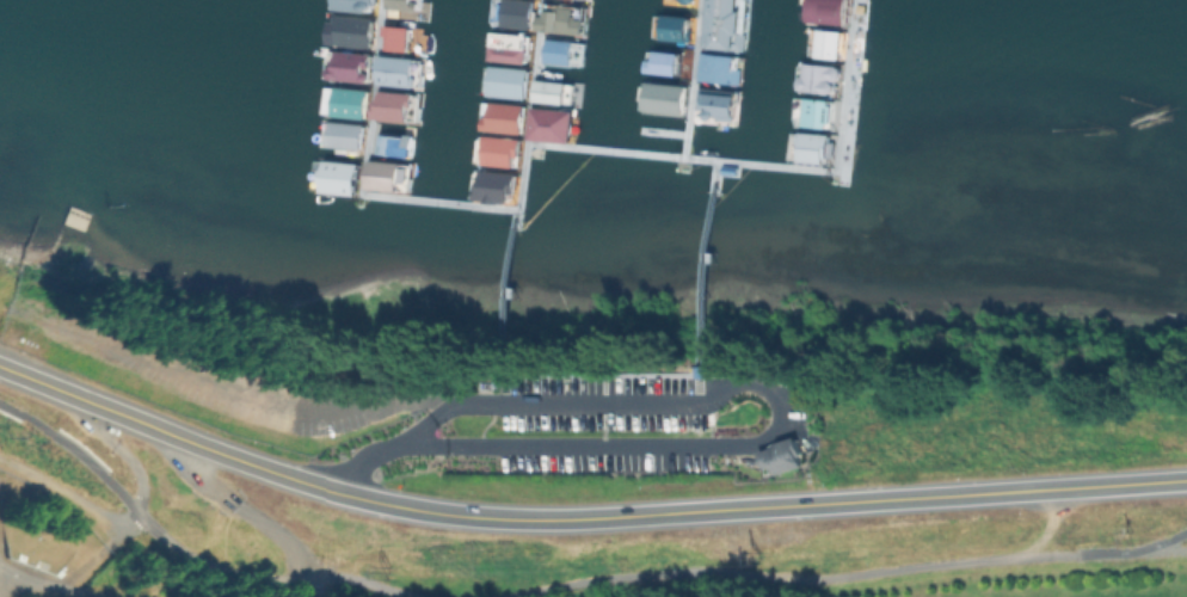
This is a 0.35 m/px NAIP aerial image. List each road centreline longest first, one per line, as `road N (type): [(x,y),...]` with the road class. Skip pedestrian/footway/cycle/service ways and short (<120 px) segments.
road 1 (secondary): [(183,439),(338,493),(471,517),(561,521),(1186,481)]
road 2 (secondary): [(0,366),(183,439)]

